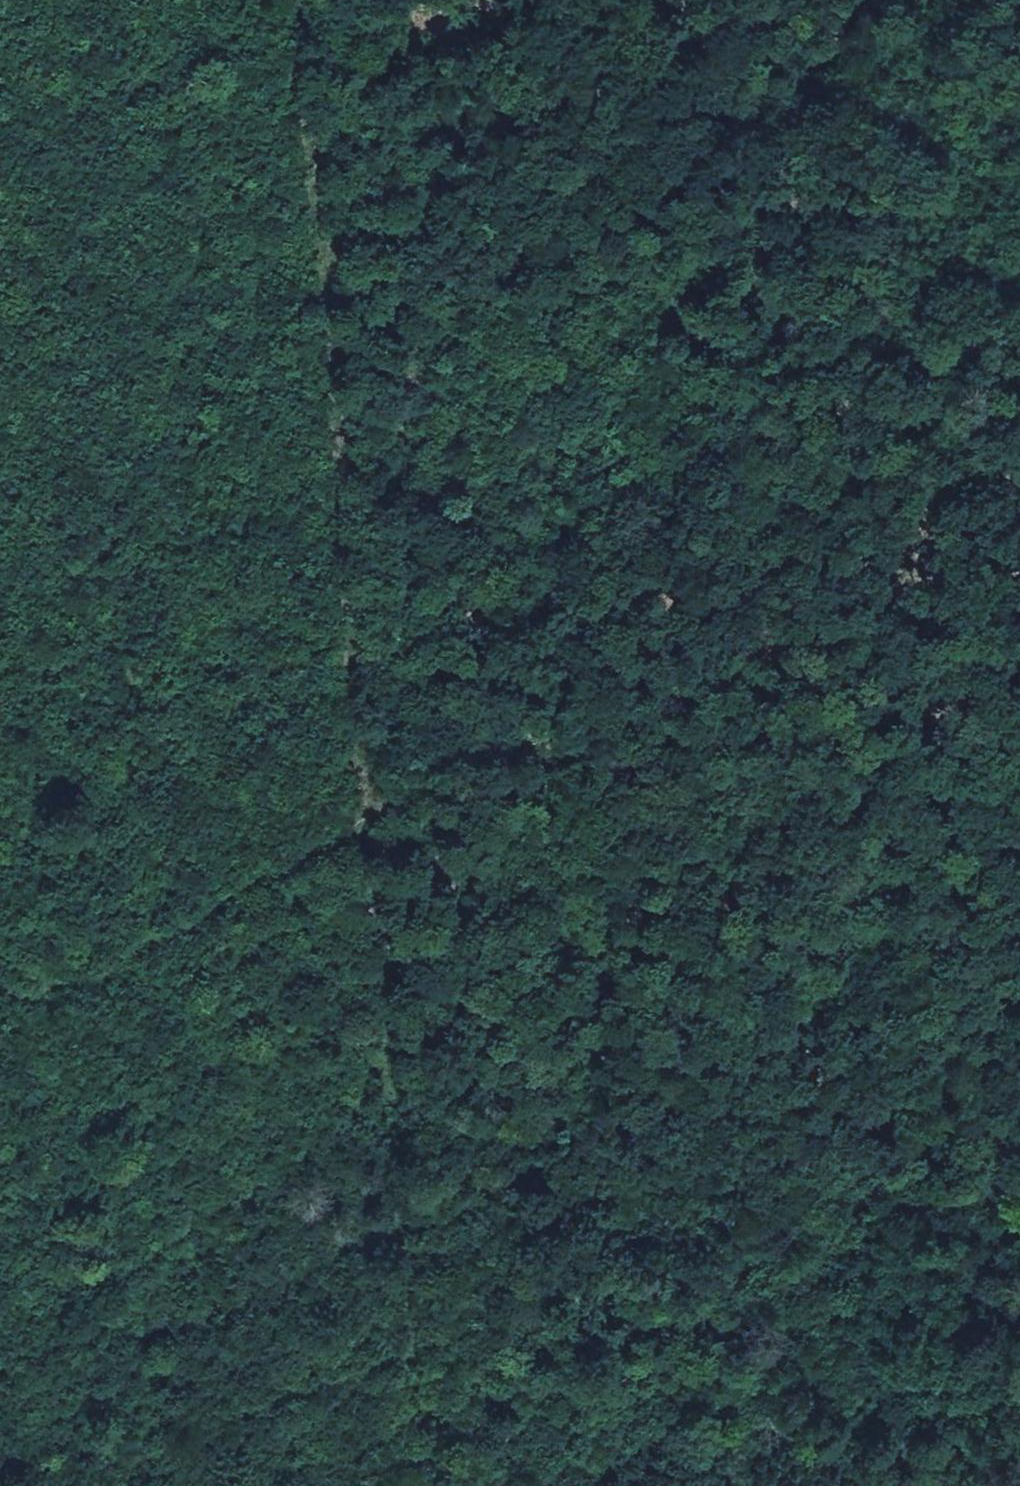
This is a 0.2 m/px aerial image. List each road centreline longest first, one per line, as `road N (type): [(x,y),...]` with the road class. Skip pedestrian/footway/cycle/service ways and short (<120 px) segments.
road 1 (track): [(1019,547),(876,558),(678,672),(370,814)]

